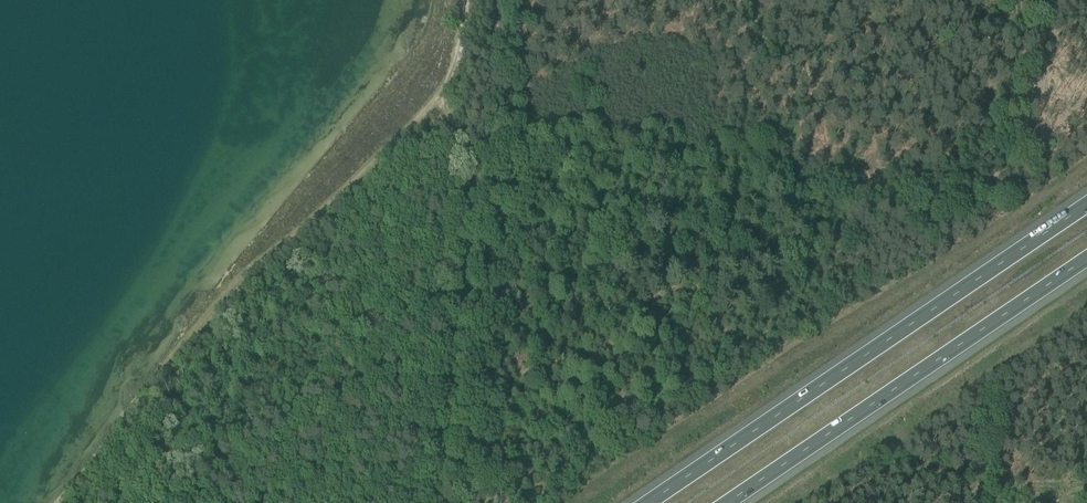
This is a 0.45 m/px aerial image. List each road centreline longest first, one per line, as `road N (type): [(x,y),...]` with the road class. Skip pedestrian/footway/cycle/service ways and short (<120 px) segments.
road 1 (track): [(506,0),(496,83),(520,155),(948,212),(1027,158),(1048,0)]
road 2 (motorway): [(1086,207),(650,502)]
road 3 (motorway): [(729,502),(1086,261)]

